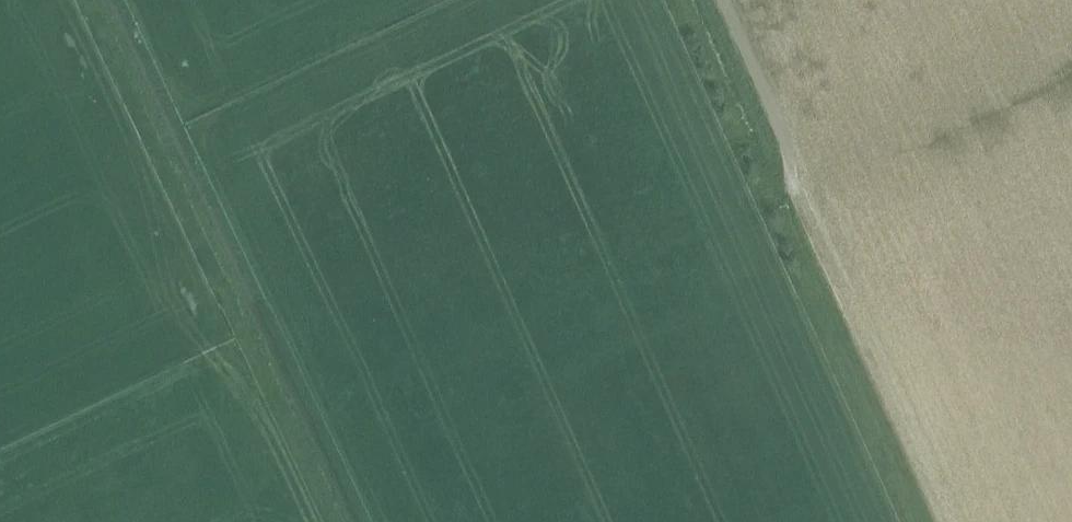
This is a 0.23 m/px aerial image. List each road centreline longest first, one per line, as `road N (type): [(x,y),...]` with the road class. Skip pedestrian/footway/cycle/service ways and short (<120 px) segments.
road 1 (track): [(88,0),(333,521)]

